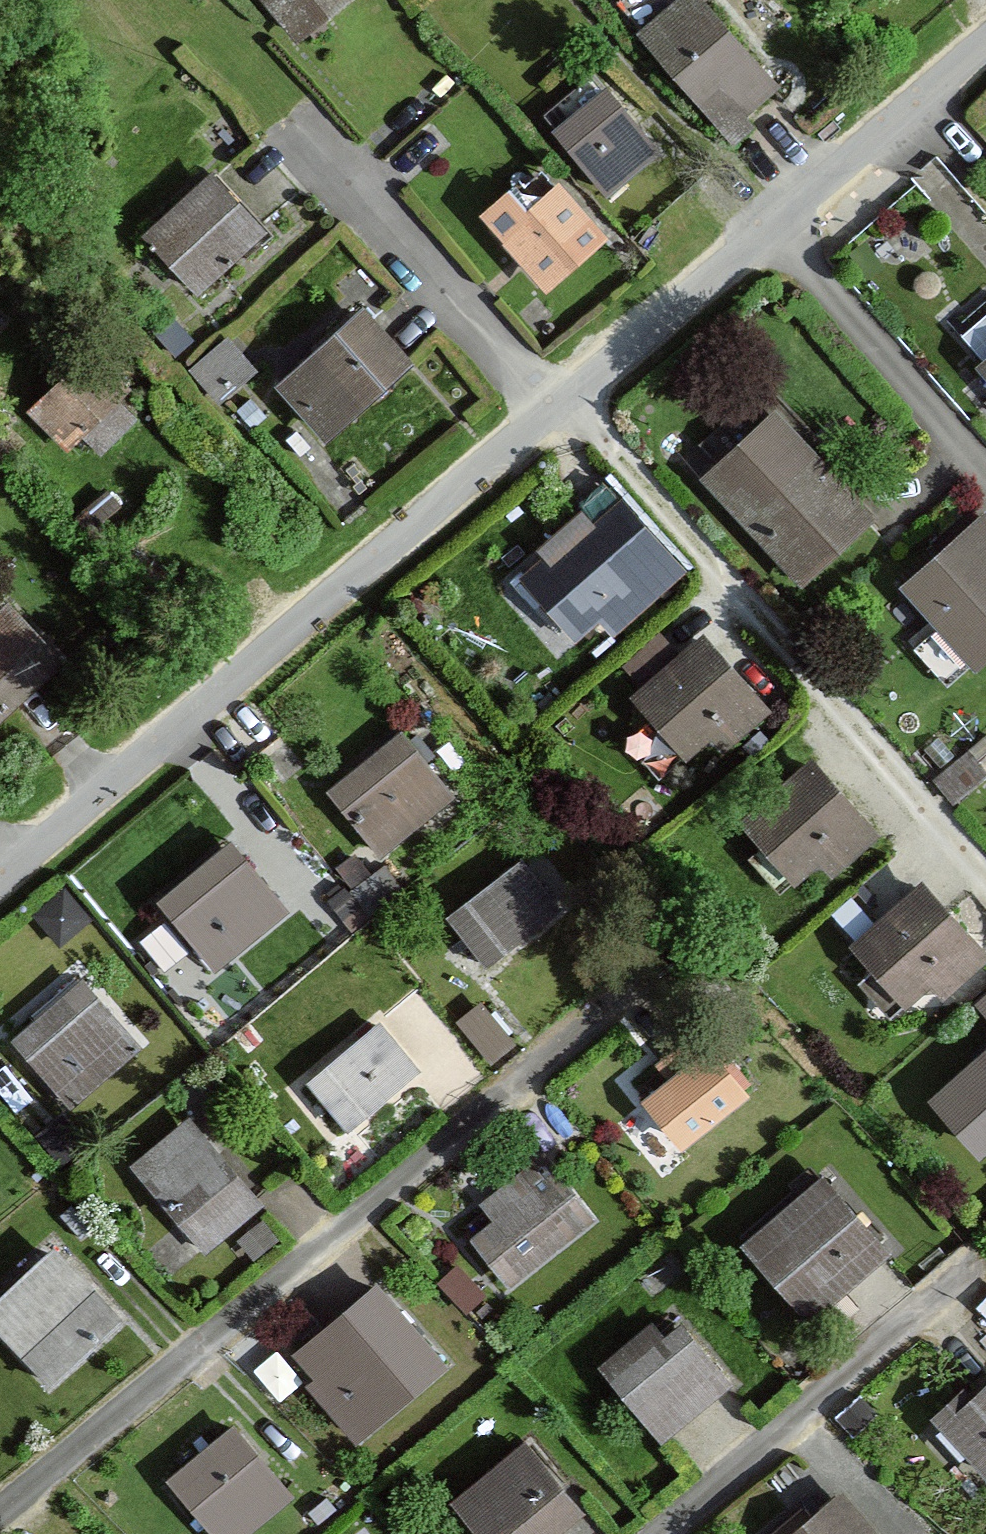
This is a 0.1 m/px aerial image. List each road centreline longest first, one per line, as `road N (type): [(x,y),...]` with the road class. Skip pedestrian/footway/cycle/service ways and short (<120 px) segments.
road 1 (track): [(374,223),(204,55)]

